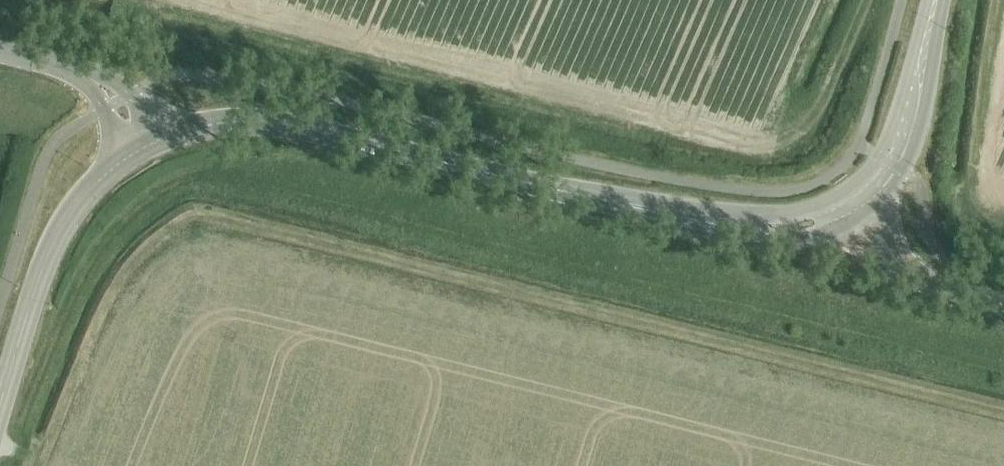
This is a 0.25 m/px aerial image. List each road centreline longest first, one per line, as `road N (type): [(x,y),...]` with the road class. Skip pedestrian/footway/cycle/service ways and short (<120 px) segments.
road 1 (track): [(39,465),(123,280),(171,227),(196,219),(1003,416)]
road 2 (secondary): [(144,148),(207,126),(280,124),(667,213)]
road 3 (secondary): [(0,407),(64,223),(99,181),(144,148)]
road 4 (secondary): [(856,204),(901,146),(935,0)]
road 5 (secondary): [(667,213),(782,241),(812,235),(856,204)]
road 6 (secondary): [(856,204),(764,219),(667,213)]
road 7 (unclassified): [(1003,304),(913,275),(856,204)]
road 8 (unclassified): [(144,148),(129,92),(71,71)]

